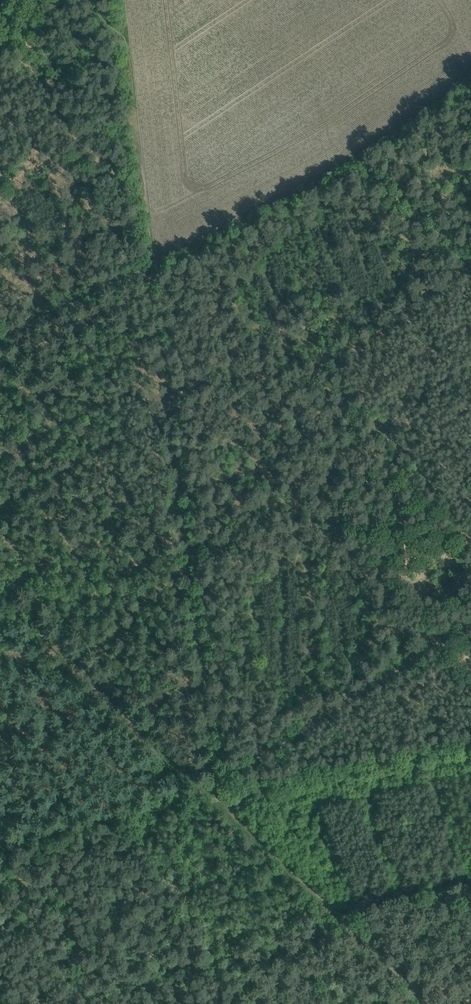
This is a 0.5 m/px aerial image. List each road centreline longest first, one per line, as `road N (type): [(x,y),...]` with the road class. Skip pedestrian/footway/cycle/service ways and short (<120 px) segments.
road 1 (track): [(0,592),(426,1003)]
road 2 (track): [(0,341),(254,215),(470,82)]
road 3 (track): [(470,744),(211,796),(0,856)]
road 4 (track): [(470,622),(211,796)]

